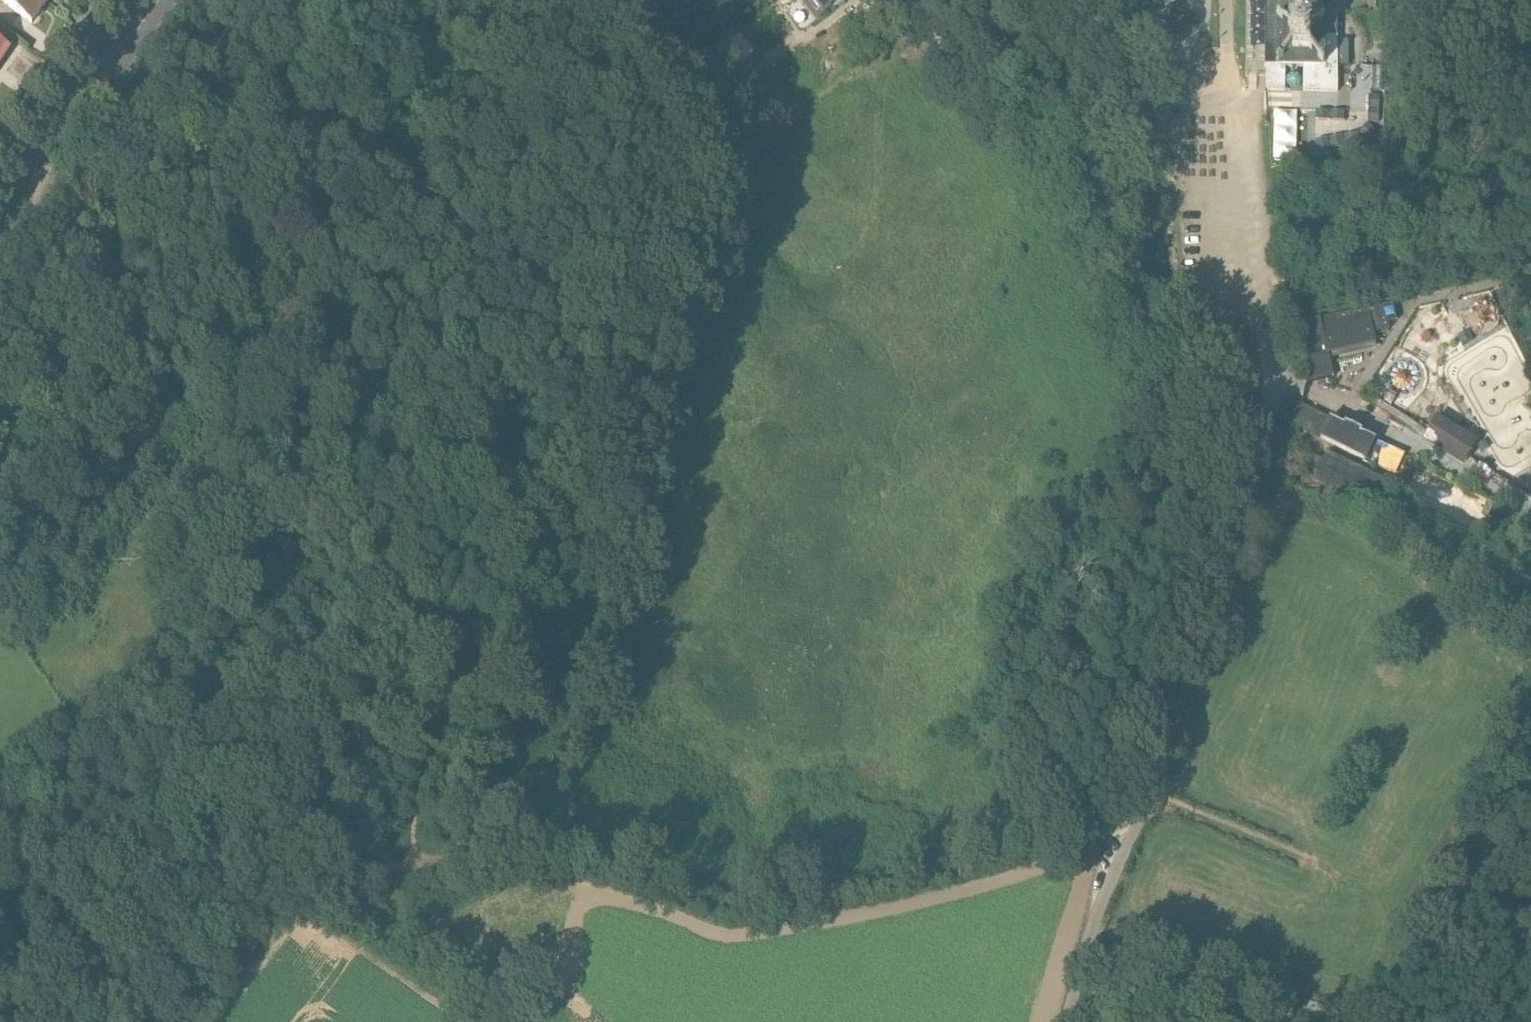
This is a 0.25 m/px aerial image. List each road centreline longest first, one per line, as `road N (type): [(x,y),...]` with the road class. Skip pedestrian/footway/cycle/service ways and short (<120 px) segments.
road 1 (unclassified): [(1065,1021),(1099,907),(1226,598),(1262,446),(1271,386),(1244,289),(1225,43)]
road 2 (track): [(922,20),(1080,194),(1109,252),(1160,483),(1165,544),(1123,730),(1113,845)]
road 3 (tertiary): [(0,285),(166,0)]
road 4 (residential): [(113,0),(0,148)]

